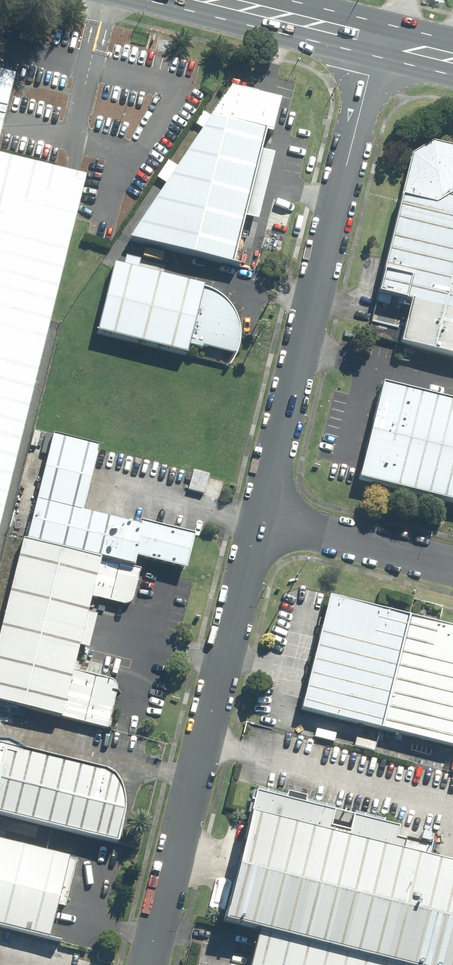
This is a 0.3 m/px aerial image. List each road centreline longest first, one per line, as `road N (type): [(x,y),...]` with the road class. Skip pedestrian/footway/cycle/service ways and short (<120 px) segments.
road 1 (unclassified): [(260,518),(376,36)]
road 2 (unclassified): [(146,964),(260,518)]
road 3 (unclassified): [(452,566),(260,518)]
road 4 (primary): [(376,36),(231,0)]

